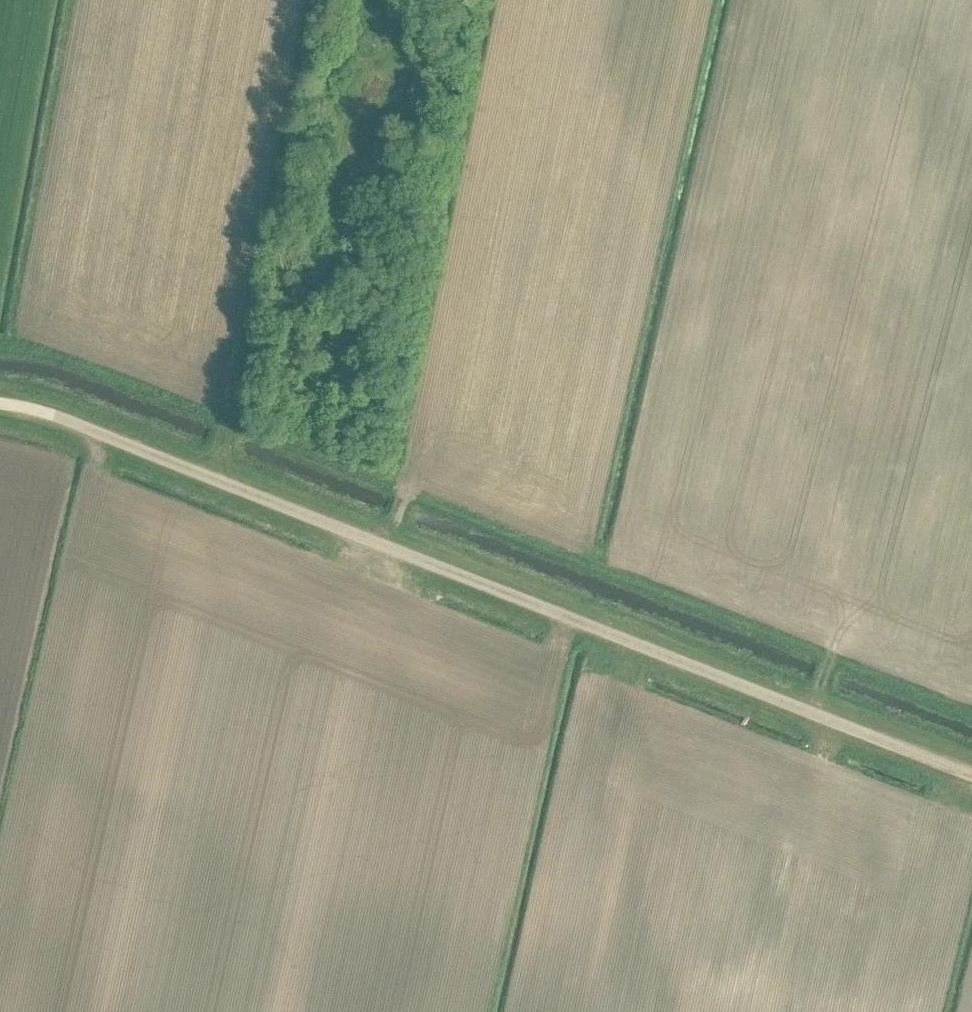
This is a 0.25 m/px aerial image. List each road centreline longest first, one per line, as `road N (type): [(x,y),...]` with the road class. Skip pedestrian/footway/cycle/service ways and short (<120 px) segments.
road 1 (unclassified): [(971,776),(99,435),(0,406)]

